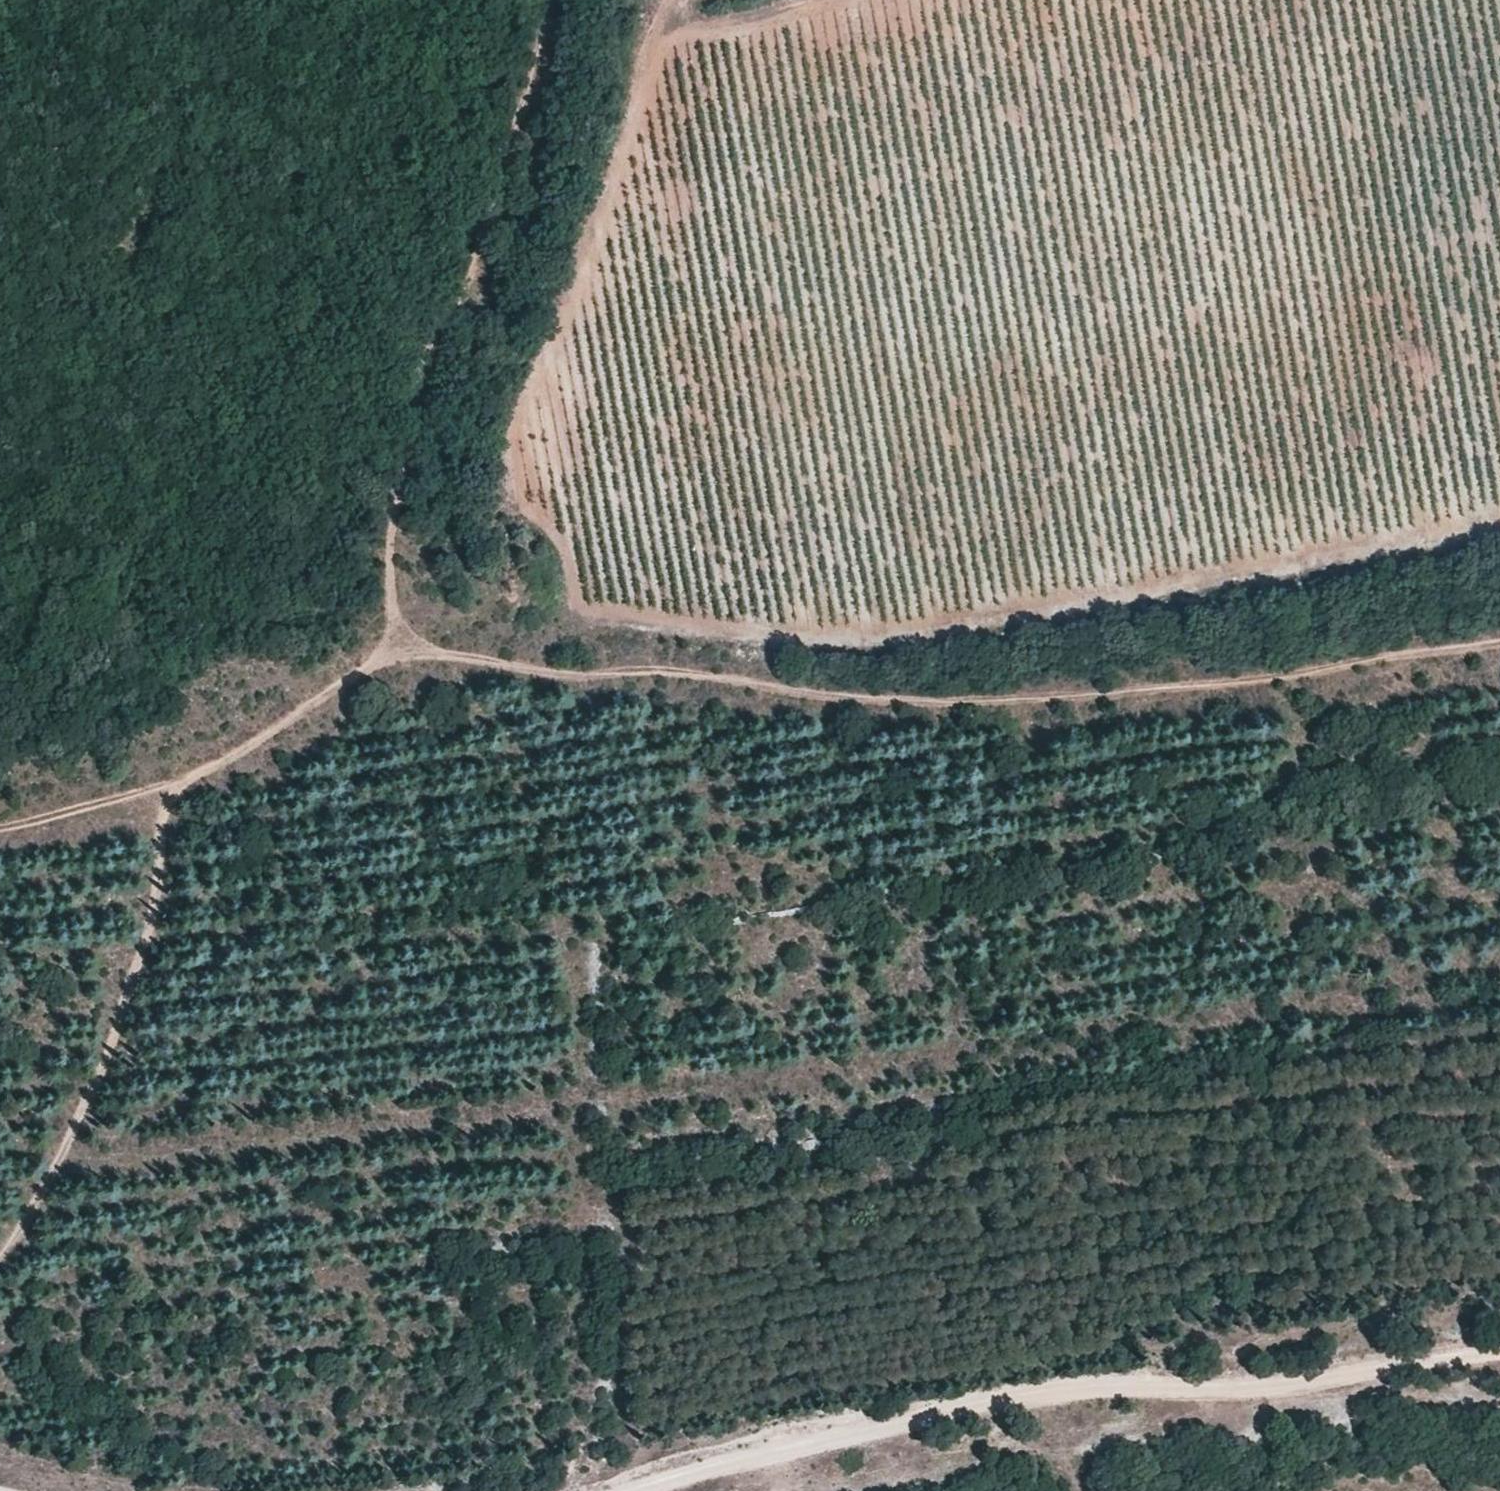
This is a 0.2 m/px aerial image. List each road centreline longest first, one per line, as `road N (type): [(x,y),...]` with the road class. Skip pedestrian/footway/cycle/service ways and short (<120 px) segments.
road 1 (track): [(0,826),(174,780),(391,667),(440,654),(569,671),(658,668),(1002,696),(1248,684),(1499,645)]
road 2 (track): [(656,1490),(820,1438),(1075,1387),(1302,1383),(1499,1355)]

